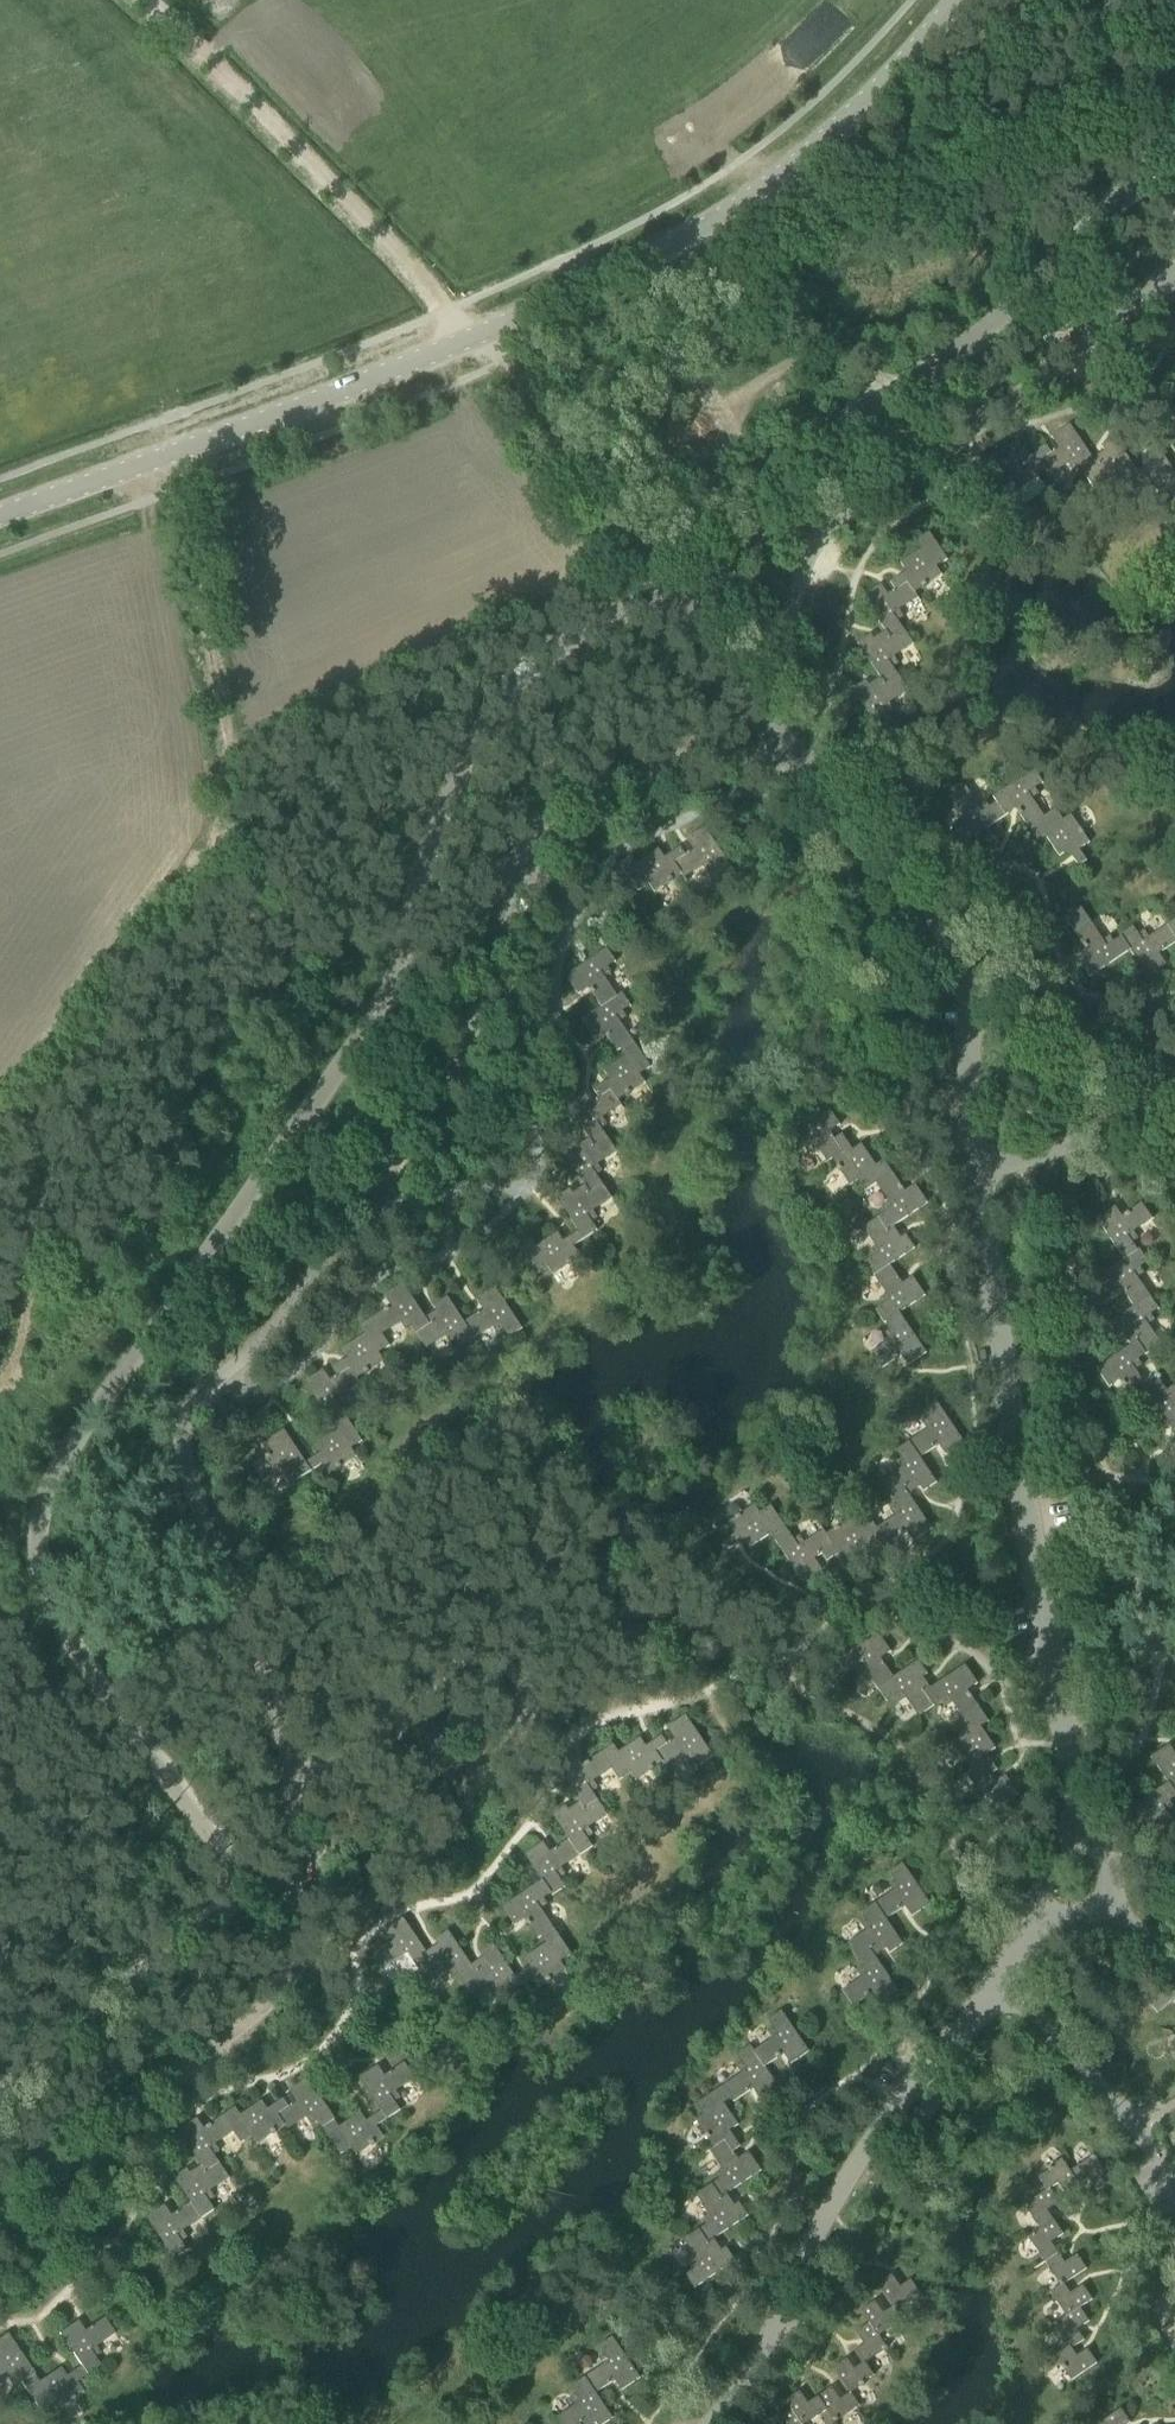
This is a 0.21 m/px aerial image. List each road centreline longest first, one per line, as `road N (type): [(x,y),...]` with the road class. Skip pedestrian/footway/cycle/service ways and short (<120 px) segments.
road 1 (unclassified): [(0,516),(341,393),(593,287),(689,234),(805,149),(957,0)]
road 2 (track): [(176,496),(234,787),(154,934),(0,1157)]
road 3 (track): [(457,314),(137,0)]

